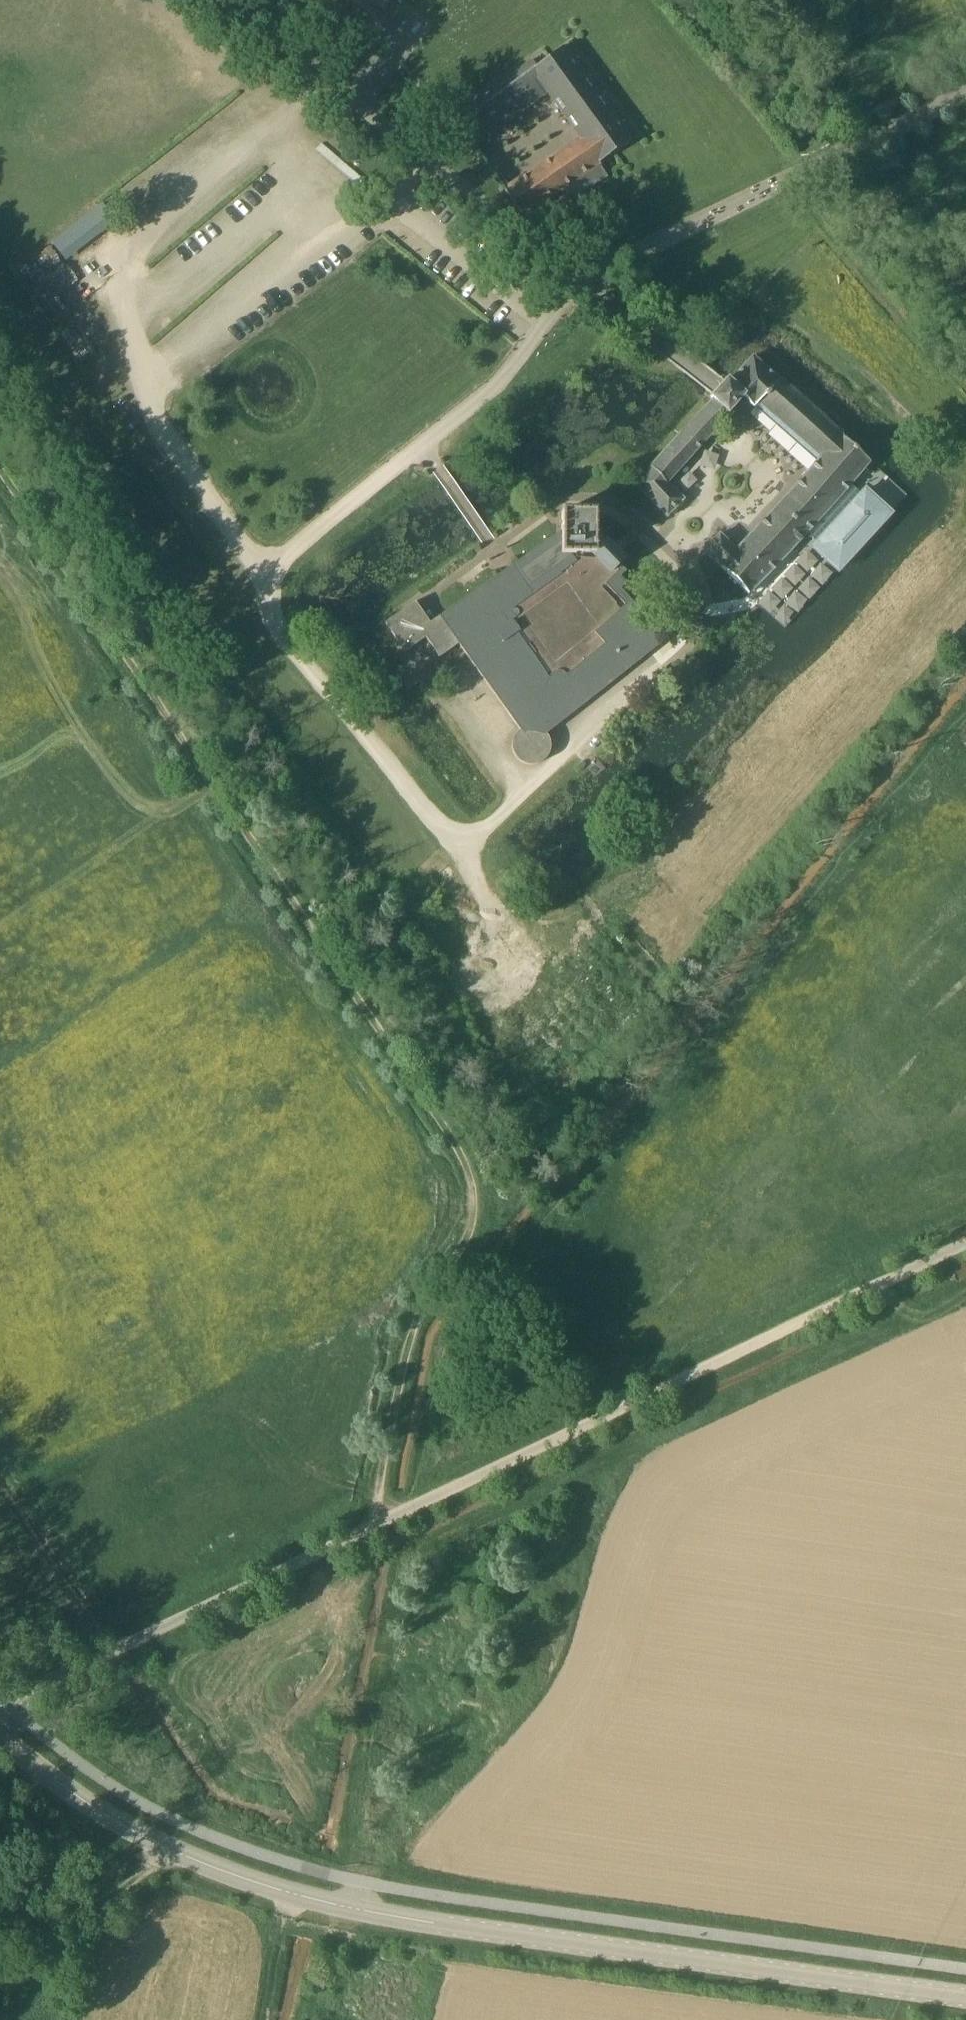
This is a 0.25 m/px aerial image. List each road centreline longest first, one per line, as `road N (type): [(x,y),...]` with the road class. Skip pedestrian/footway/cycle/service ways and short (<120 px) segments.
road 1 (unclassified): [(0,1711),(135,1637),(965,1249)]
road 2 (tertiary): [(965,1999),(409,1923),(267,1887),(171,1851),(75,1798),(0,1739)]
road 3 (track): [(965,709),(450,1331),(418,1506)]
road 4 (track): [(0,1940),(149,1873),(171,1851)]

